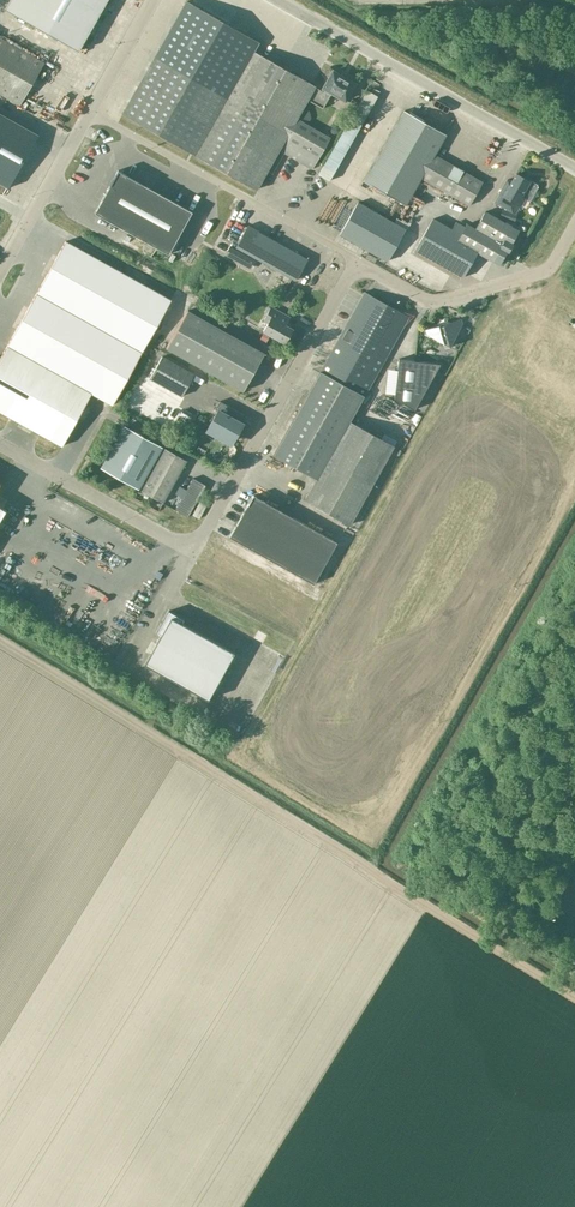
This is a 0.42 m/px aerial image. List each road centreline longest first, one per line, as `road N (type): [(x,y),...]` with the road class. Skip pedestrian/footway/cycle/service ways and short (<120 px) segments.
road 1 (unclassified): [(356,261),(192,552),(0,445)]
road 2 (unclassified): [(574,169),(277,0)]
road 3 (unclassified): [(356,261),(89,112)]
road 4 (unclassified): [(574,225),(542,272),(439,301),(356,261)]
road 5 (unclassified): [(0,271),(89,112)]
road 6 (unclassified): [(89,112),(152,0)]

